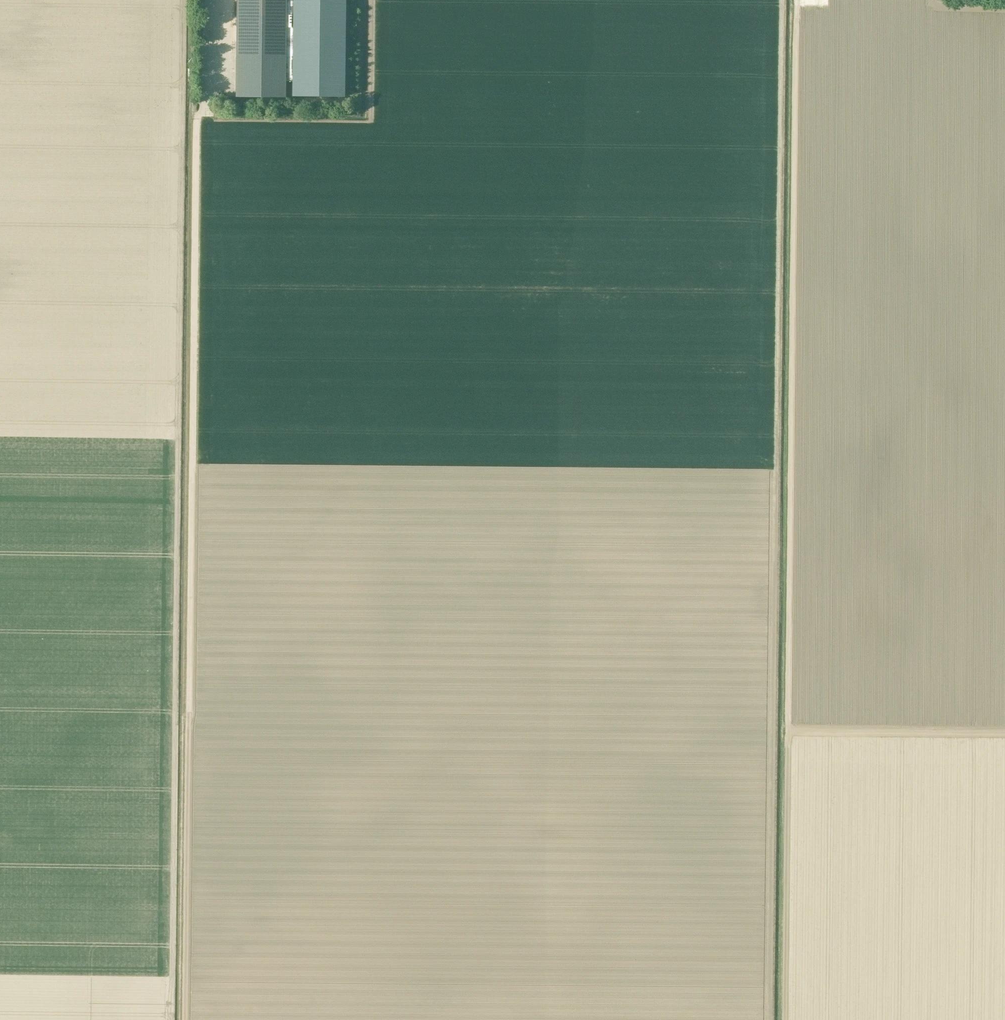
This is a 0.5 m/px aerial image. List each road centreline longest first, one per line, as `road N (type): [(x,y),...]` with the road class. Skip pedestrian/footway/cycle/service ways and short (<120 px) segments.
road 1 (track): [(799,0),(781,1019)]

